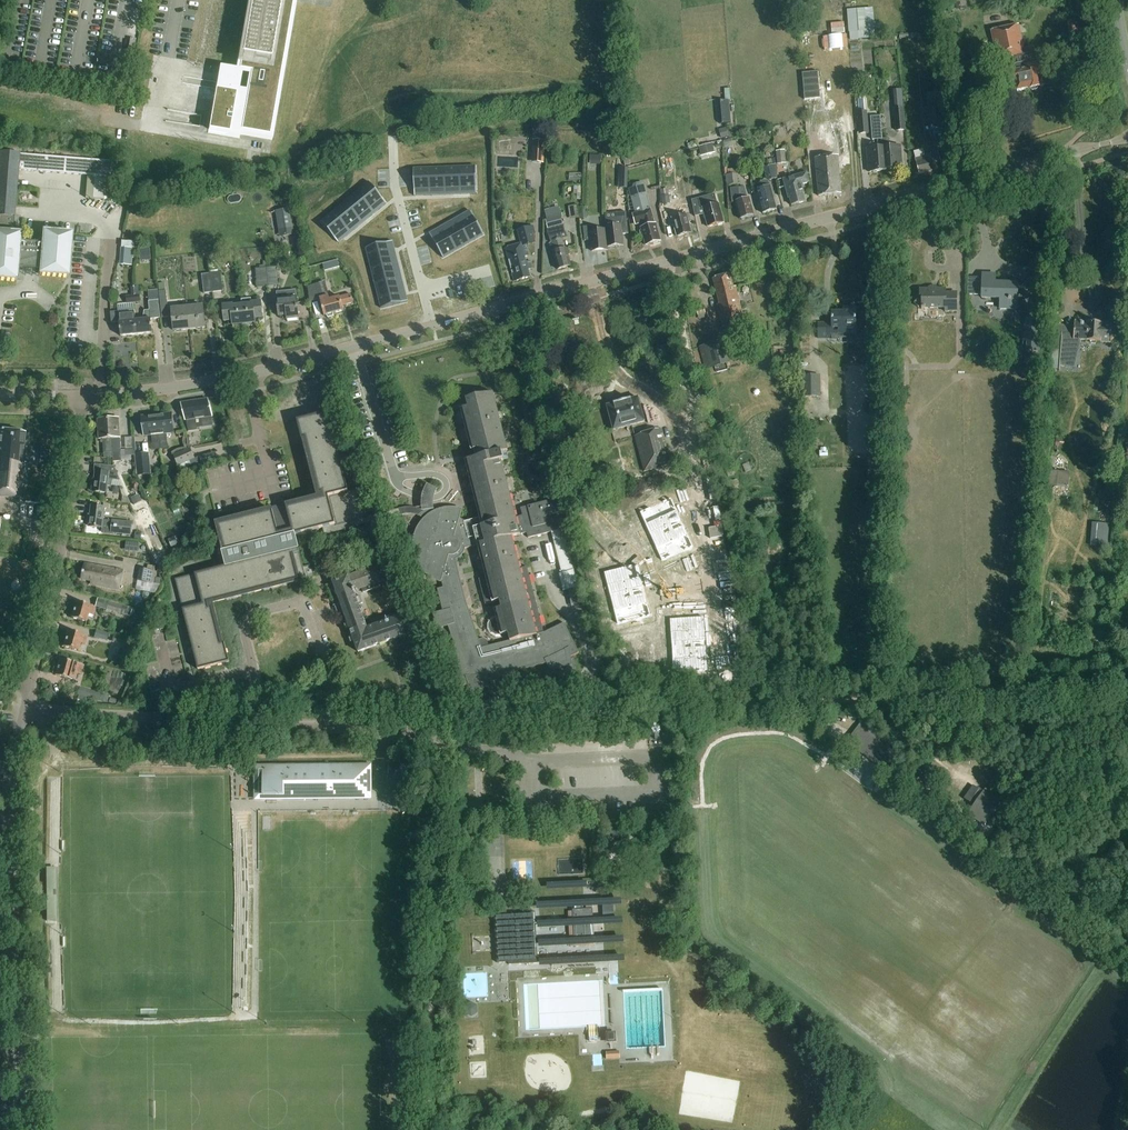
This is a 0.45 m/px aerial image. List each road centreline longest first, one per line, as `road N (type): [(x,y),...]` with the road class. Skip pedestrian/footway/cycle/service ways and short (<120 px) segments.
road 1 (unclassified): [(432,326),(1127,138)]
road 2 (track): [(474,719),(1127,683)]
road 3 (unclassified): [(84,397),(256,373),(432,326)]
road 4 (residential): [(14,1008),(8,795),(24,712)]
road 5 (residential): [(249,723),(253,678),(244,627),(252,614),(293,604),(304,608),(332,676),(331,727)]
road 6 (residential): [(32,680),(84,397)]
road 7 (residential): [(249,723),(24,712)]
road 8 (residential): [(423,290),(394,187),(393,138)]
road 9 (residential): [(474,719),(417,734),(331,727)]
road 10 (residential): [(21,1129),(14,1008)]

